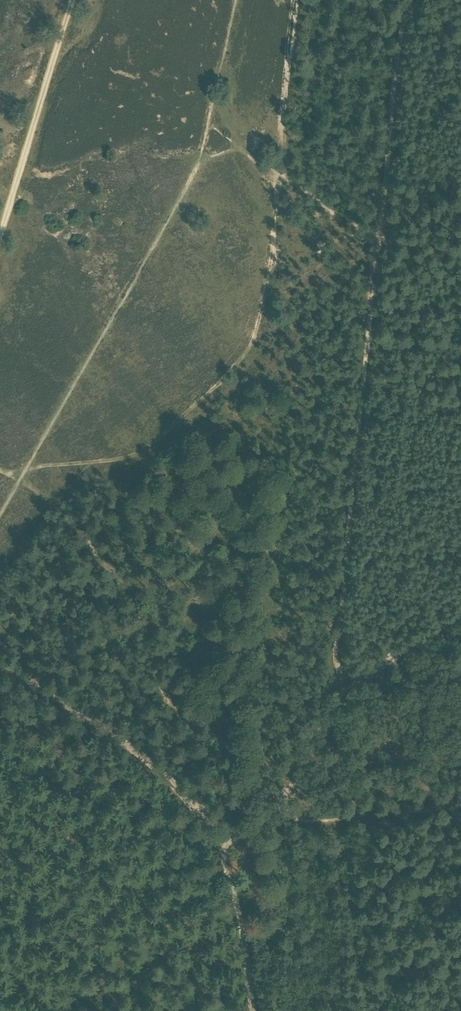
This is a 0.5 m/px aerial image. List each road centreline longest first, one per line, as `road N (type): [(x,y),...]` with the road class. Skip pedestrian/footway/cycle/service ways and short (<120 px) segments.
road 1 (track): [(345,682),(334,659),(378,238)]
road 2 (track): [(0,667),(138,754),(177,788),(220,849)]
road 3 (track): [(378,238),(396,59),(418,0)]
road 4 (track): [(71,0),(0,231)]
road 5 (track): [(366,1010),(338,818)]
road 6 (track): [(345,682),(308,762),(255,827)]
road 7 (track): [(220,849),(252,1010)]
road 8 (track): [(460,614),(345,682)]

